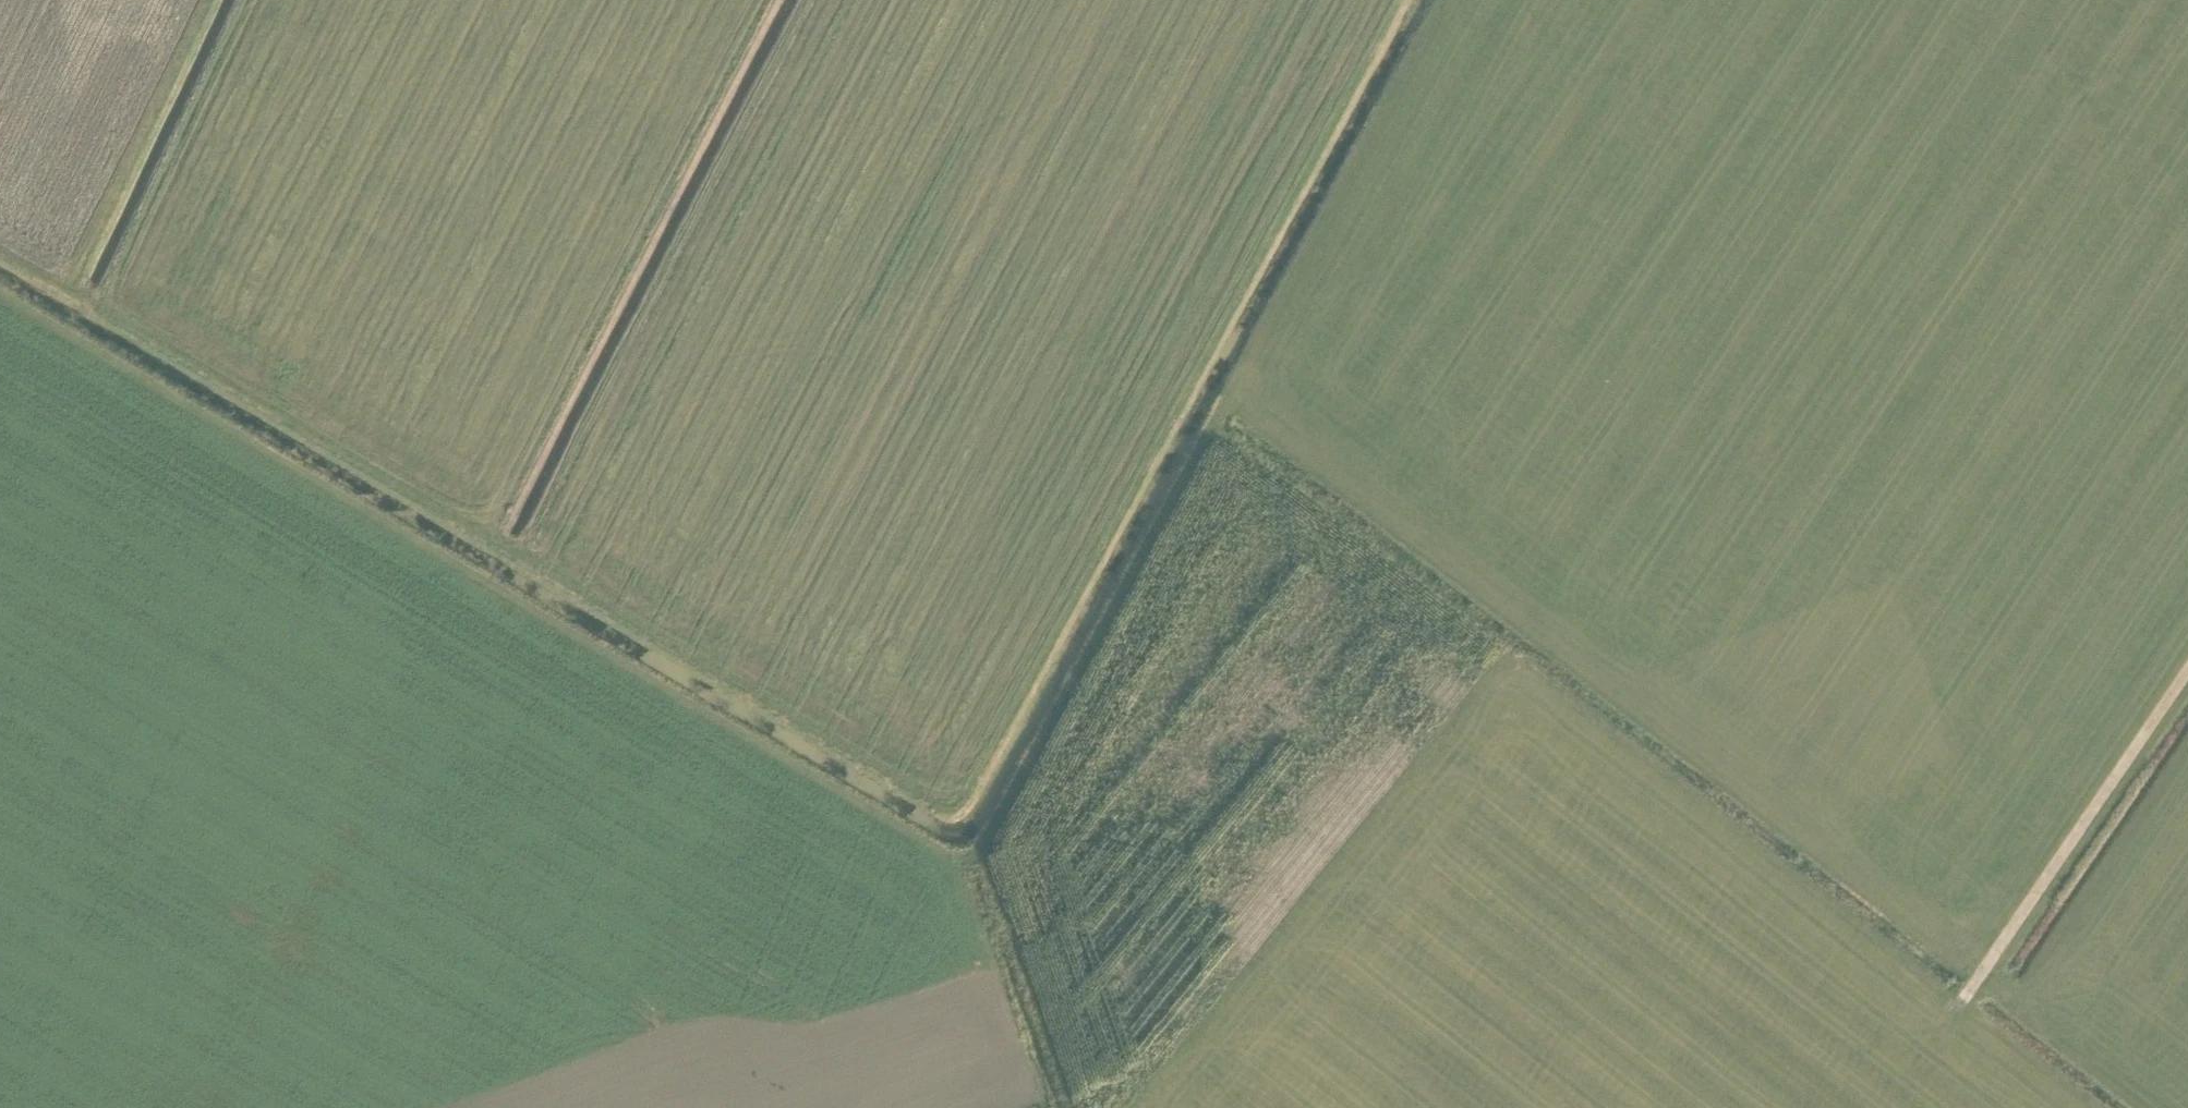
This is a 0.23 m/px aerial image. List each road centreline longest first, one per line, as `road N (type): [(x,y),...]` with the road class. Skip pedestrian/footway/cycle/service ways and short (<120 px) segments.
road 1 (track): [(2187,670),(1965,996)]

